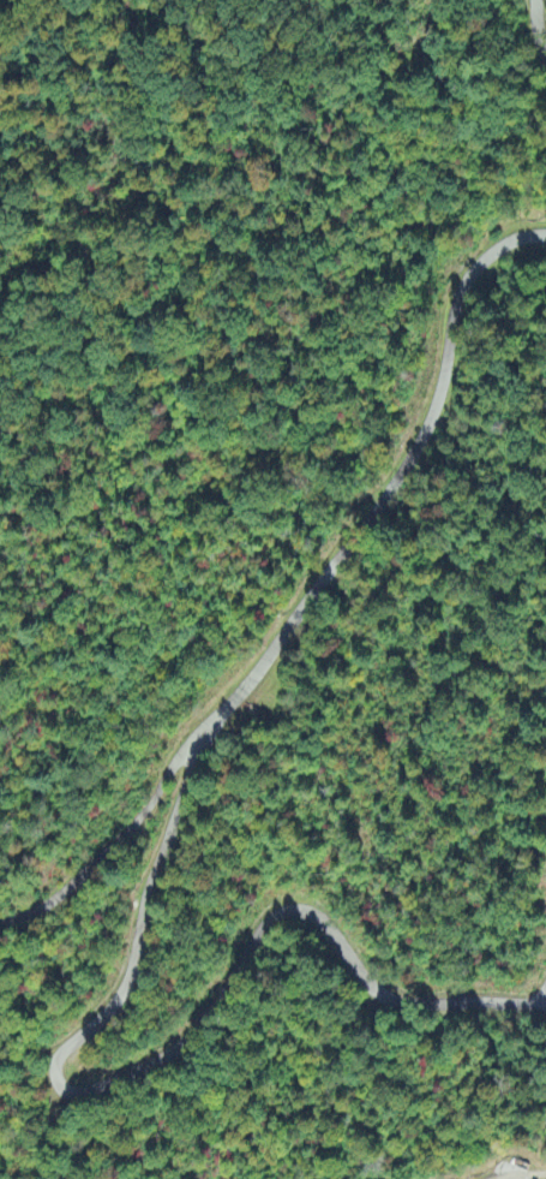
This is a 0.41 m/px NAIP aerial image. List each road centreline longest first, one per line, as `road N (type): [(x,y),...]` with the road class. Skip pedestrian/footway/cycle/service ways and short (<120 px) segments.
road 1 (residential): [(545,234),(504,244),(472,273),(452,305),(427,419),(390,487),(254,674),(199,731),(121,984),(84,1036),(61,1050),(55,1080),(72,1091),(103,1086),(161,1060),(227,994),(264,923),(277,915),(323,928),(368,987),(401,1002),(545,1005)]
road 2 (residential): [(199,731),(100,859),(36,911),(0,920)]

